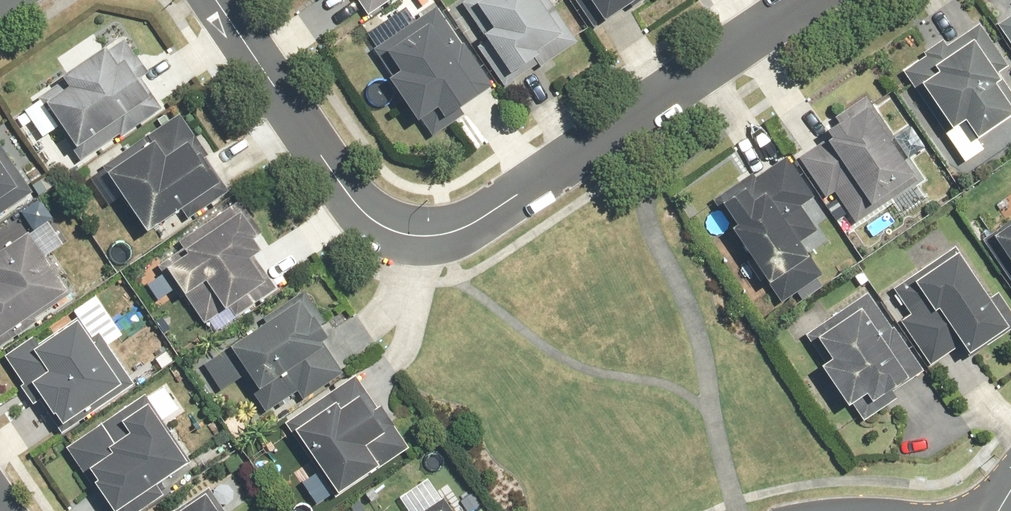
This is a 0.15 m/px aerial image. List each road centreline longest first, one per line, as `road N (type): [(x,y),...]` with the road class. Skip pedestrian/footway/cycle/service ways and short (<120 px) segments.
road 1 (residential): [(805,0),(478,218),(433,233),(386,230),(354,206),(216,0)]

